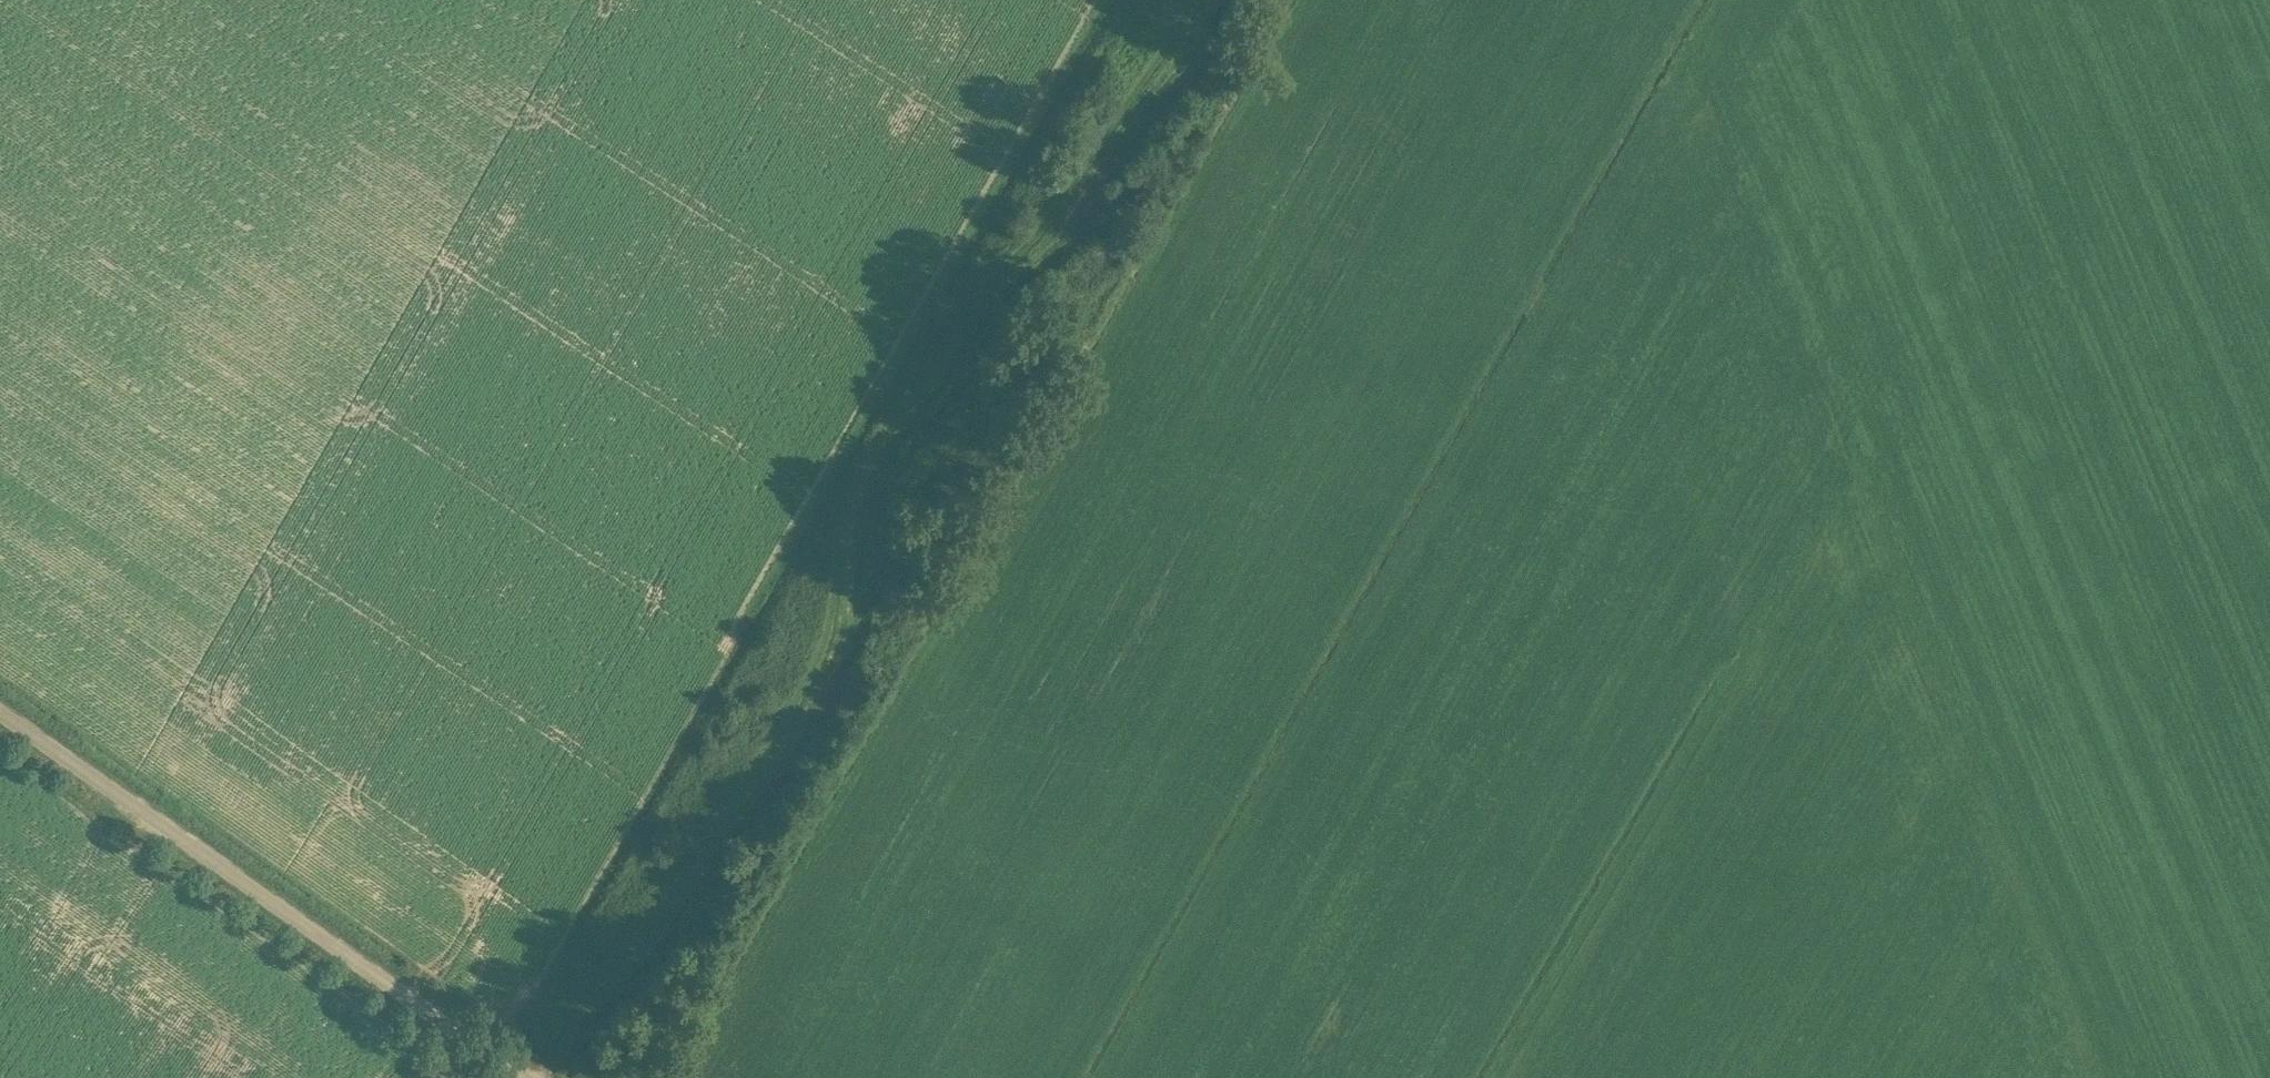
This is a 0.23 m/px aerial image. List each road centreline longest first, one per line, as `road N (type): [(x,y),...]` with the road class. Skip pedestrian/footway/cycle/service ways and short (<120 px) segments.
road 1 (track): [(546,1077),(637,951),(692,903),(854,623),(849,575),(858,526),(903,425),(987,308),(1044,252),(1137,118),(1189,62),(1217,0)]
road 2 (unclassified): [(533,1077),(0,707)]

